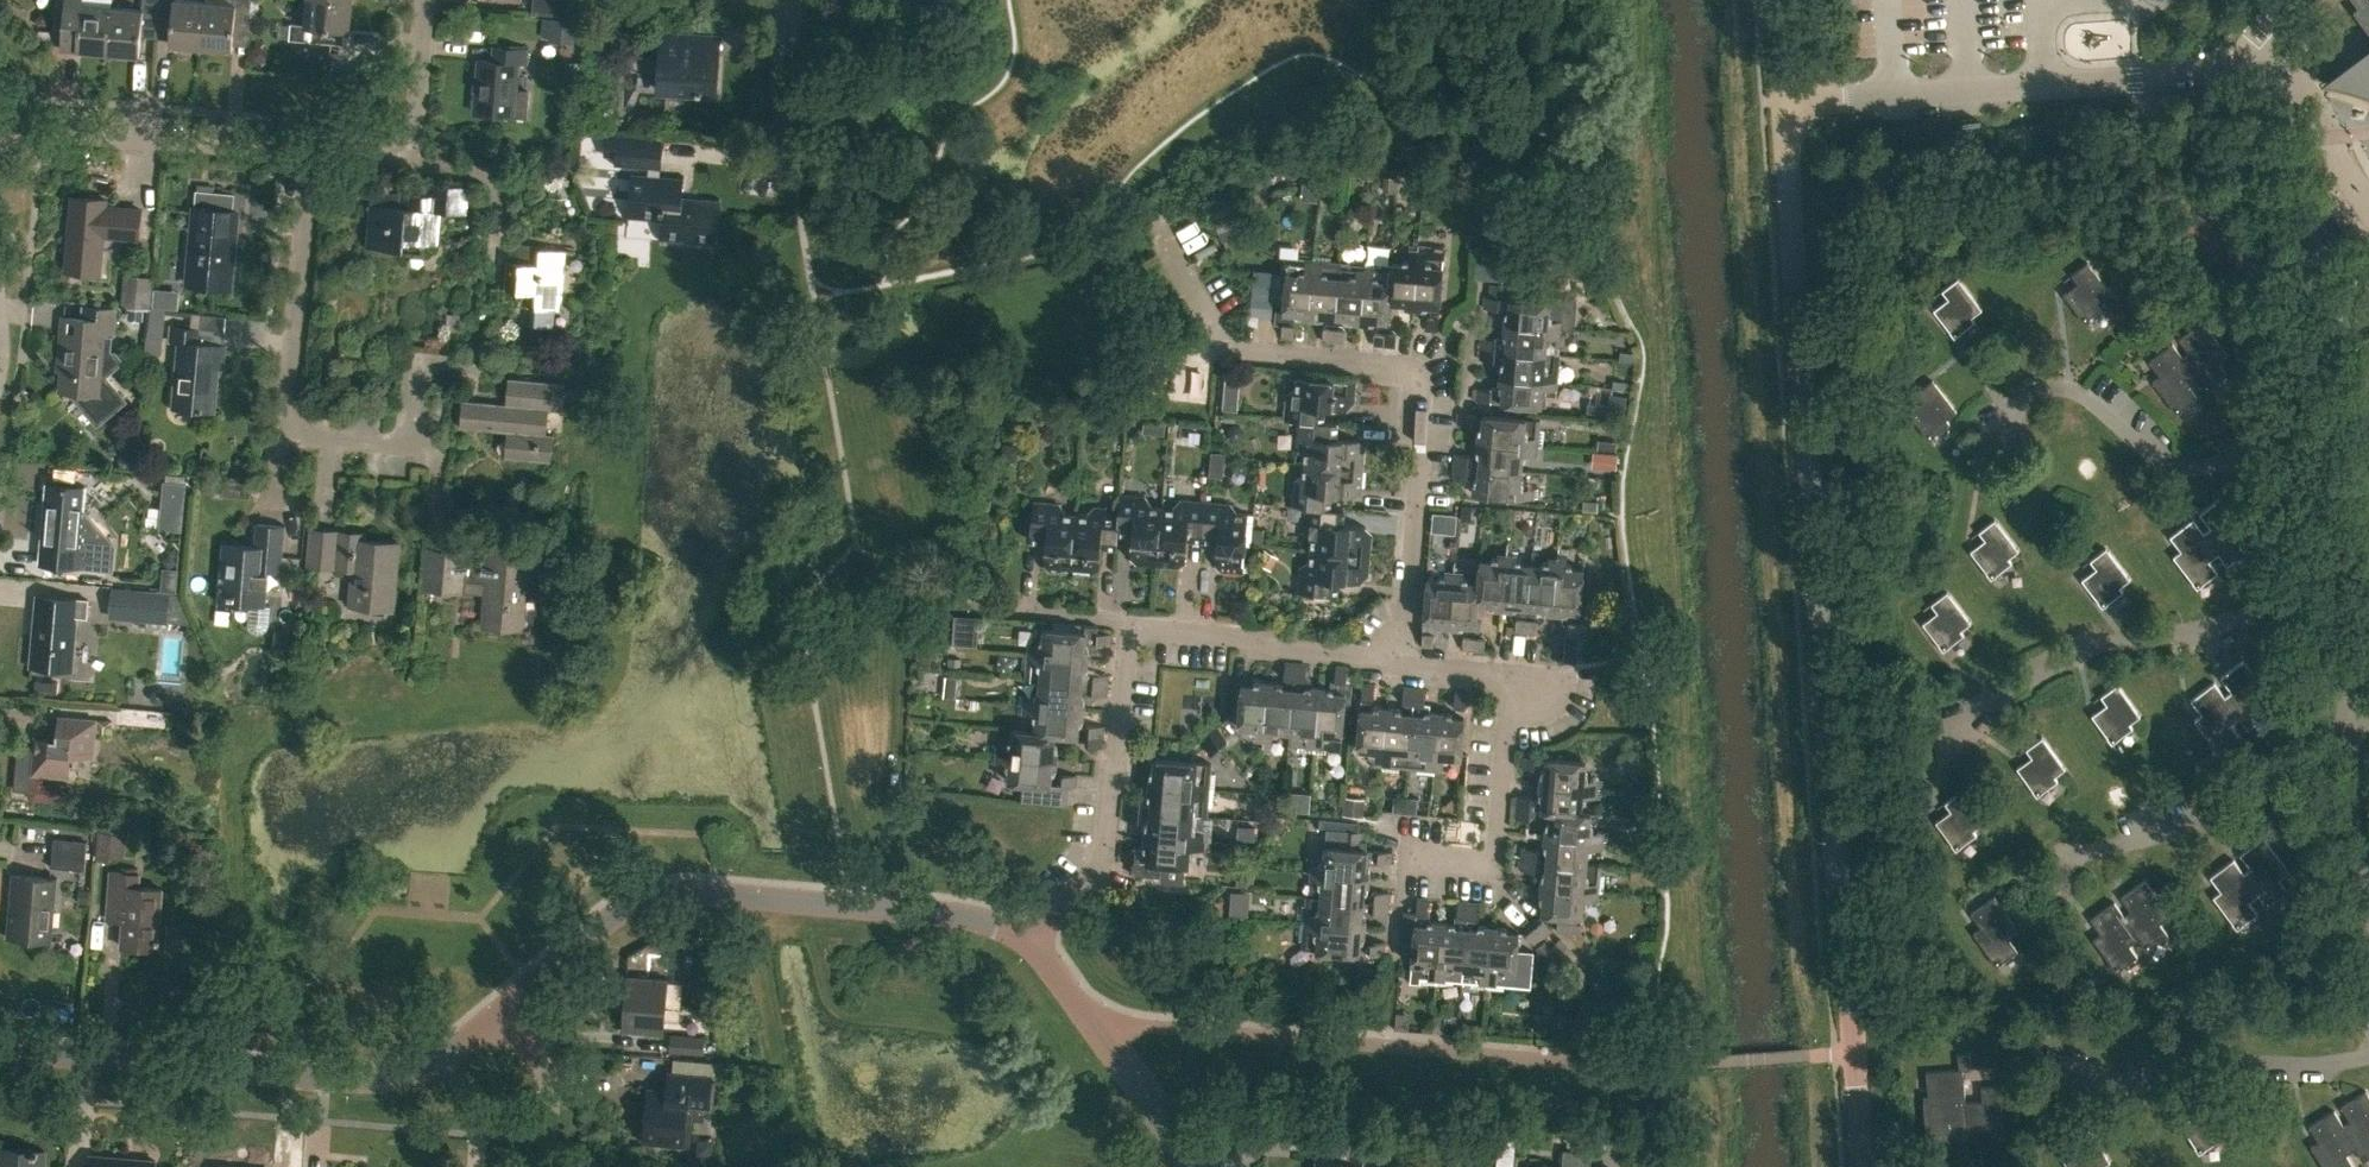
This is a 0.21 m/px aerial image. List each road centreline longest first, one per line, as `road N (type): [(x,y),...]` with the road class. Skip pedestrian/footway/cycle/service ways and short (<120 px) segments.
road 1 (unclassified): [(1863,1166),(1776,0)]
road 2 (unclassified): [(1028,943),(961,915),(654,893),(631,902),(503,1005)]
road 3 (unclassified): [(503,1005),(413,1073),(374,1080),(0,1048)]
road 4 (residential): [(1185,347),(1411,372),(1421,405),(1405,660)]
road 5 (residential): [(425,358),(407,434),(392,443),(289,435),(309,153)]
road 6 (residential): [(1513,673),(1491,870),(1406,862),(1401,938)]
road 7 (residential): [(1130,625),(1102,857),(1028,943)]
road 8 (residential): [(309,153),(0,133)]
road 9 (residential): [(1405,660),(1130,625)]
road 10 (unclassified): [(1190,1166),(1028,943)]
road 11 (residential): [(309,153),(382,156),(404,144),(416,118),(426,0)]
road 12 (residential): [(758,181),(777,144),(794,15),(753,0)]
road 13 (residential): [(547,1166),(545,1063),(503,1005)]

